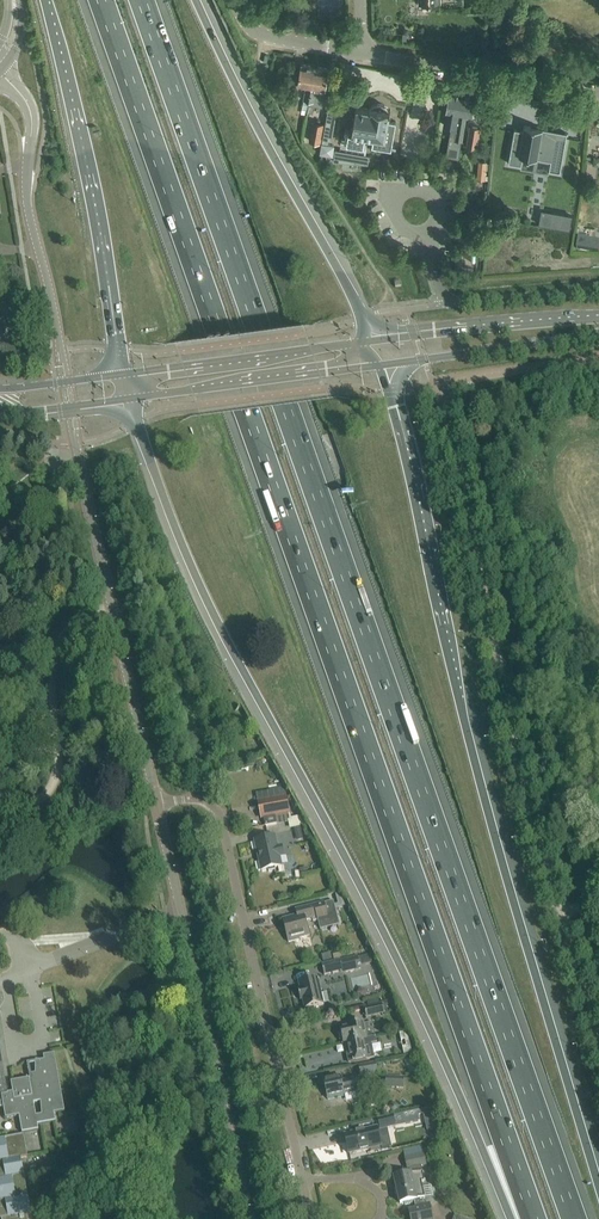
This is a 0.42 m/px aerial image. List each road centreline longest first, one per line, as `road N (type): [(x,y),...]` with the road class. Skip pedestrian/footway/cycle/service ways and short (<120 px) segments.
road 1 (motorway): [(574,1218),(143,0)]
road 2 (motorway): [(102,0),(532,1218)]
road 3 (motorway): [(128,400),(213,611),(423,1012),(514,1218)]
road 4 (motorway): [(598,1186),(458,699),(404,445),(378,365)]
road 5 (unclassified): [(598,1052),(514,760),(449,418),(466,377),(598,358)]
road 6 (residential): [(312,1218),(223,825),(203,799),(156,804)]
road 7 (tertiary): [(249,1218),(156,804)]
road 8 (tertiary): [(156,804),(70,408)]
road 9 (motorway): [(44,0),(92,210),(116,375)]
road 10 (motorway): [(366,340),(352,296),(196,0)]
road 11 (tertiary): [(66,381),(27,195),(29,109),(0,73)]
road 12 (secondary): [(366,340),(116,375)]
road 13 (secondary): [(128,400),(378,365)]
road 14 (unclassified): [(598,94),(361,53)]
road 15 (secondary): [(598,318),(366,340)]
road 16 (secondary): [(378,365),(598,332)]
road 17 (unclassified): [(598,293),(448,303)]
road 18 (unclassified): [(361,53),(253,31),(232,0)]

